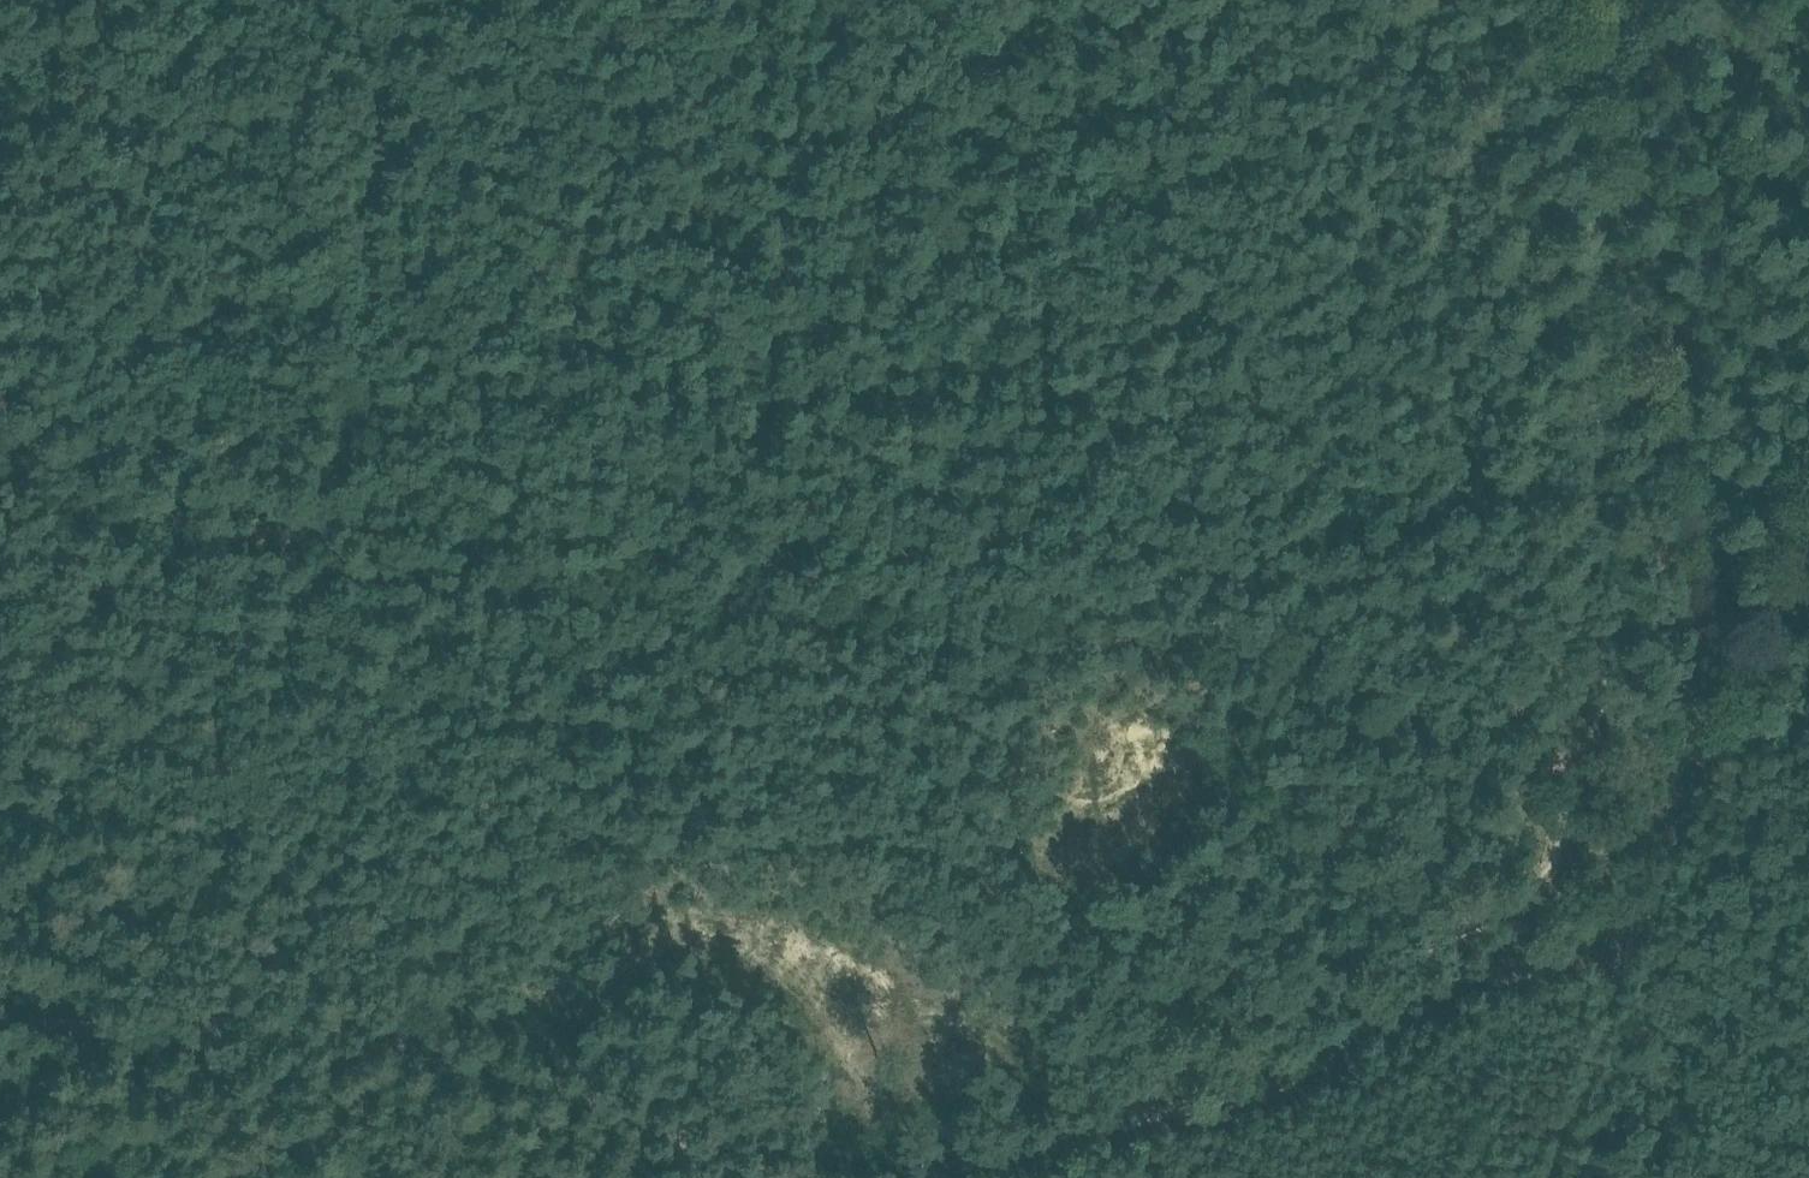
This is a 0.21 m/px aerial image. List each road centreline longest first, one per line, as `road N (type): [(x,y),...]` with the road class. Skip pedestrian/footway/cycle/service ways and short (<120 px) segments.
road 1 (track): [(1808,561),(1727,736)]

